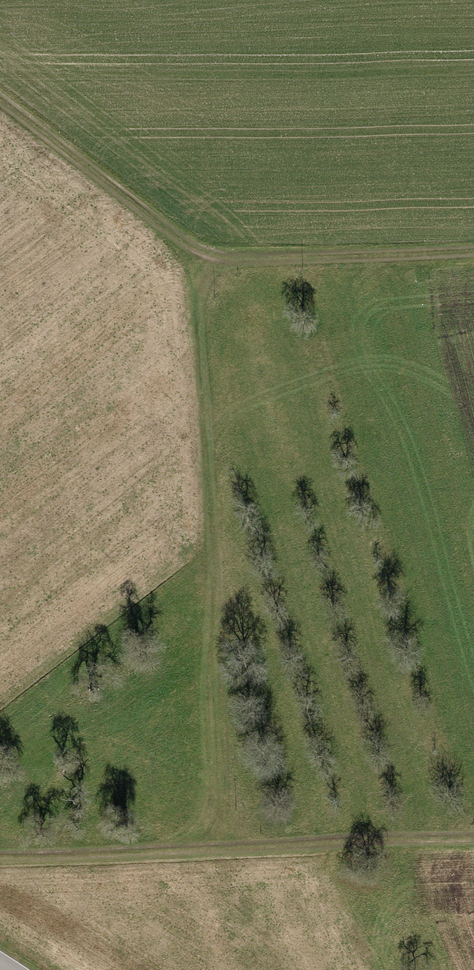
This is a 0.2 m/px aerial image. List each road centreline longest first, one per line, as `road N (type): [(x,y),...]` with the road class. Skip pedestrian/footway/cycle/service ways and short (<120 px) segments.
road 1 (track): [(218,278),(226,852)]
road 2 (track): [(0,115),(218,278),(473,264)]
road 3 (track): [(473,840),(0,859)]

